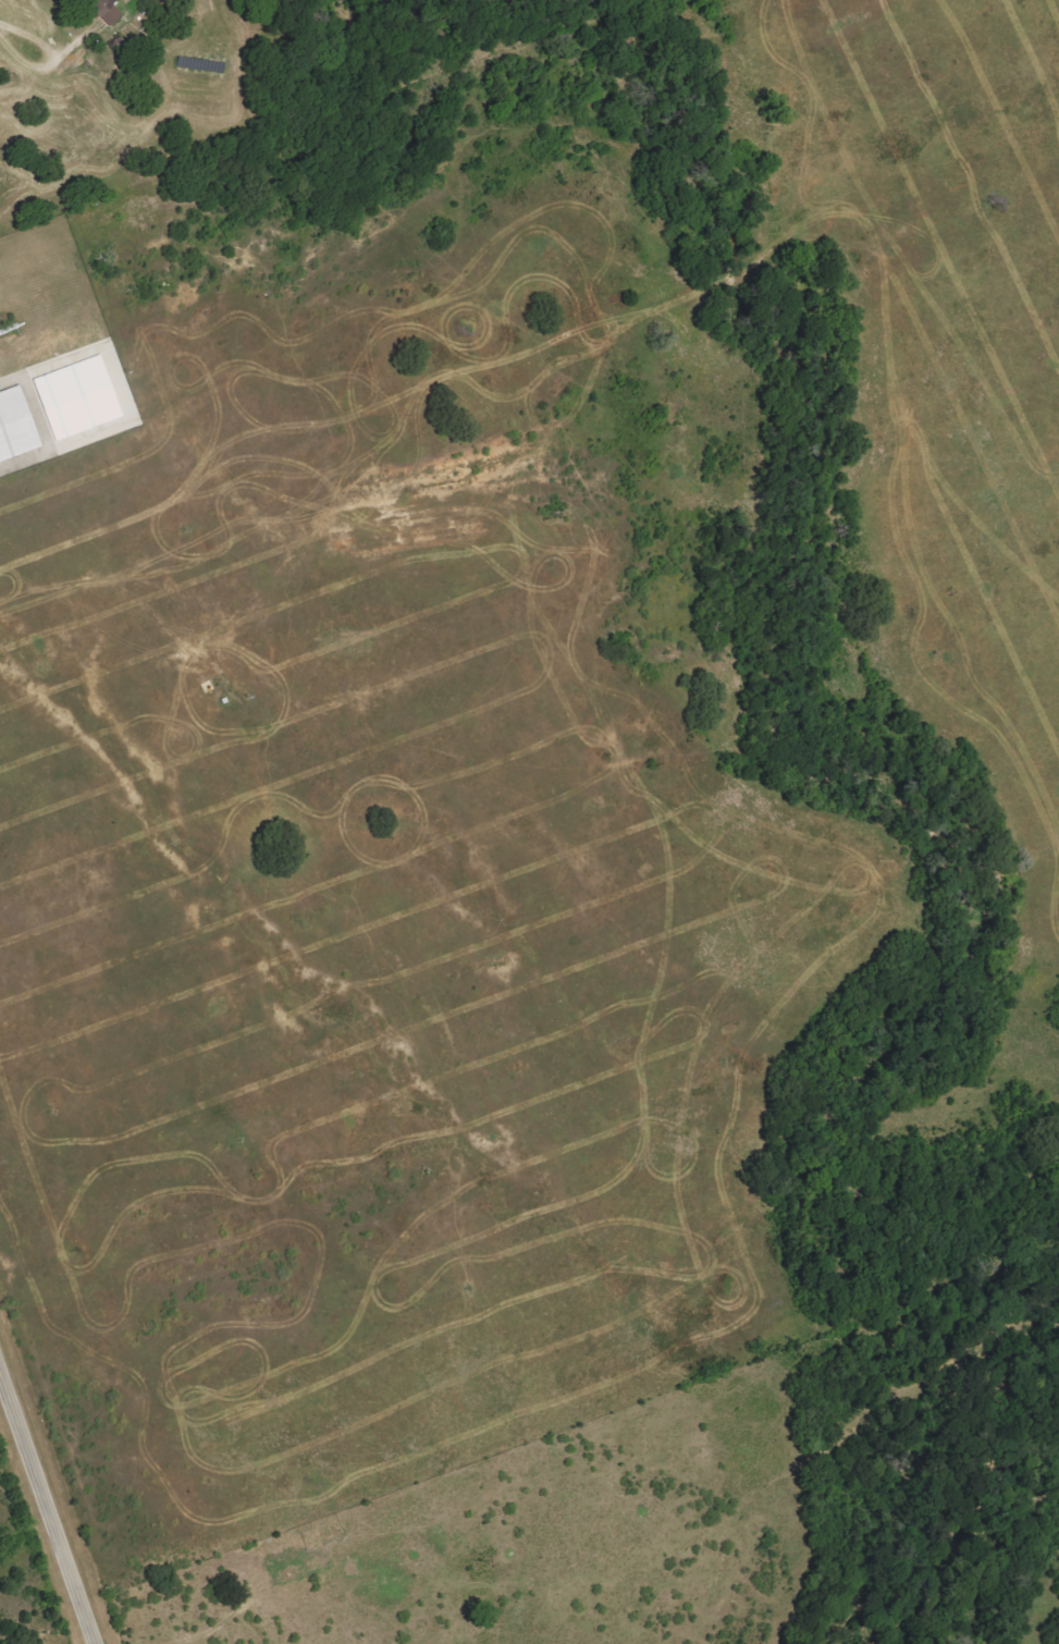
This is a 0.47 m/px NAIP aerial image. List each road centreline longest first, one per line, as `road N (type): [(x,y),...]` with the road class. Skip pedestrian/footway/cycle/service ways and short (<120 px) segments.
road 1 (secondary): [(0,1371),(97,1643)]

